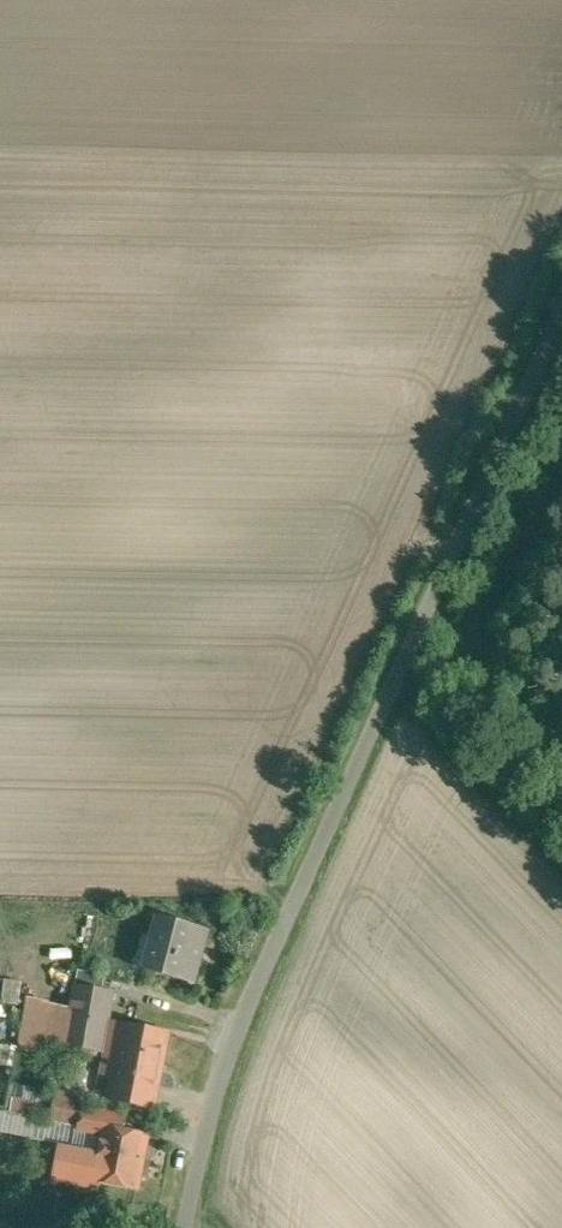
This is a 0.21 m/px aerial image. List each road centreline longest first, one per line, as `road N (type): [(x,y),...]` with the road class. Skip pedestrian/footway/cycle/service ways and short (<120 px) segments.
road 1 (unclassified): [(561,316),(211,1084),(184,1227)]
road 2 (track): [(409,653),(454,675),(475,670),(561,477)]

